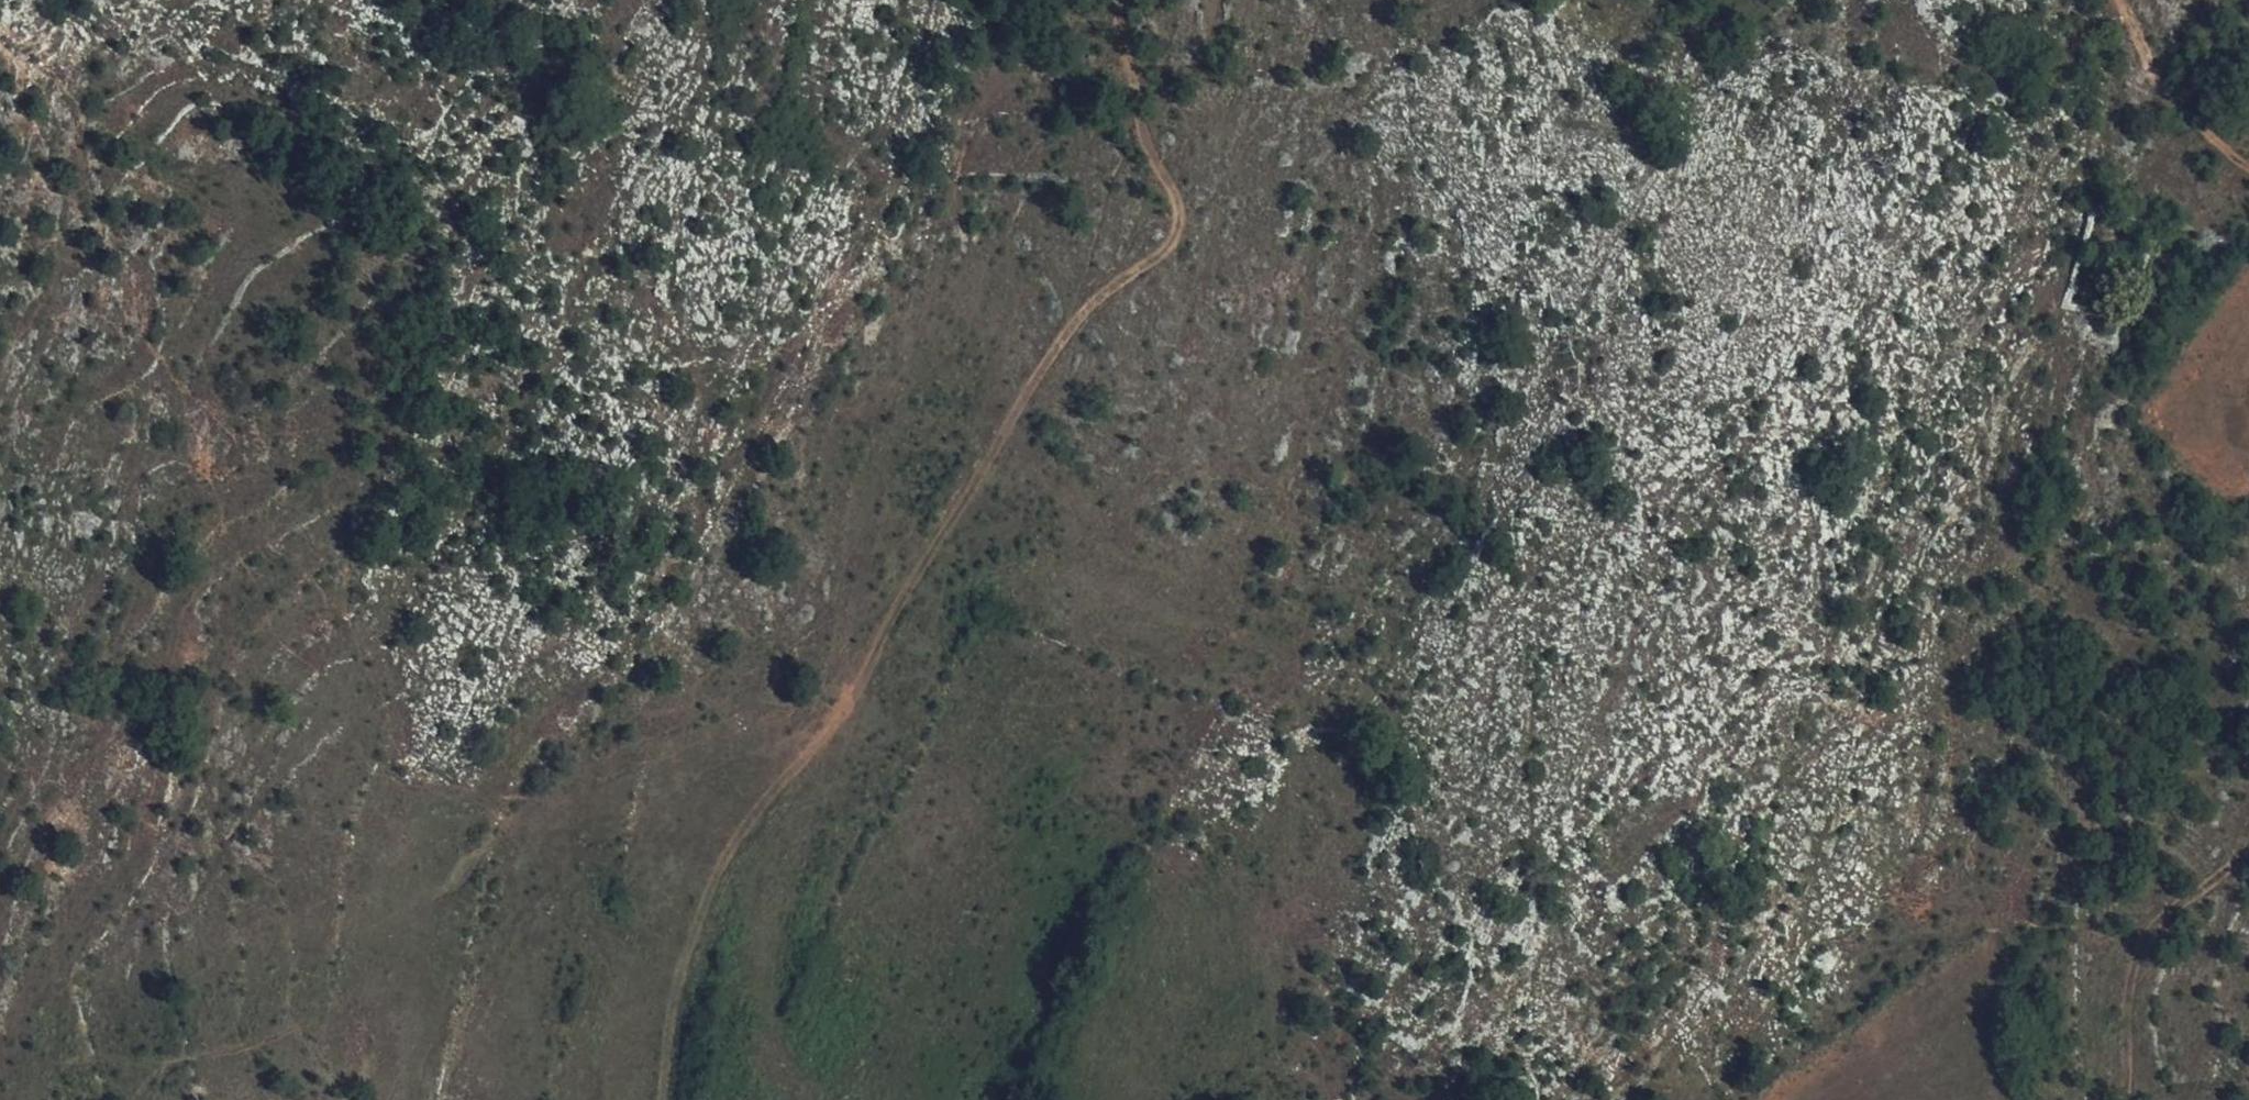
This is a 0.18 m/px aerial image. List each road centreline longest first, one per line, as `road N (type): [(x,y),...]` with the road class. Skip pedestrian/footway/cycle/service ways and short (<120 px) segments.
road 1 (track): [(671,1099),(674,1038),(750,852),(1064,331),(1173,239),(1180,220),(1174,194),(1148,149),(1122,0)]
road 2 (track): [(2128,1099),(2136,956),(2165,921),(2248,862)]
road 3 (track): [(2248,165),(2178,106),(2119,0)]

